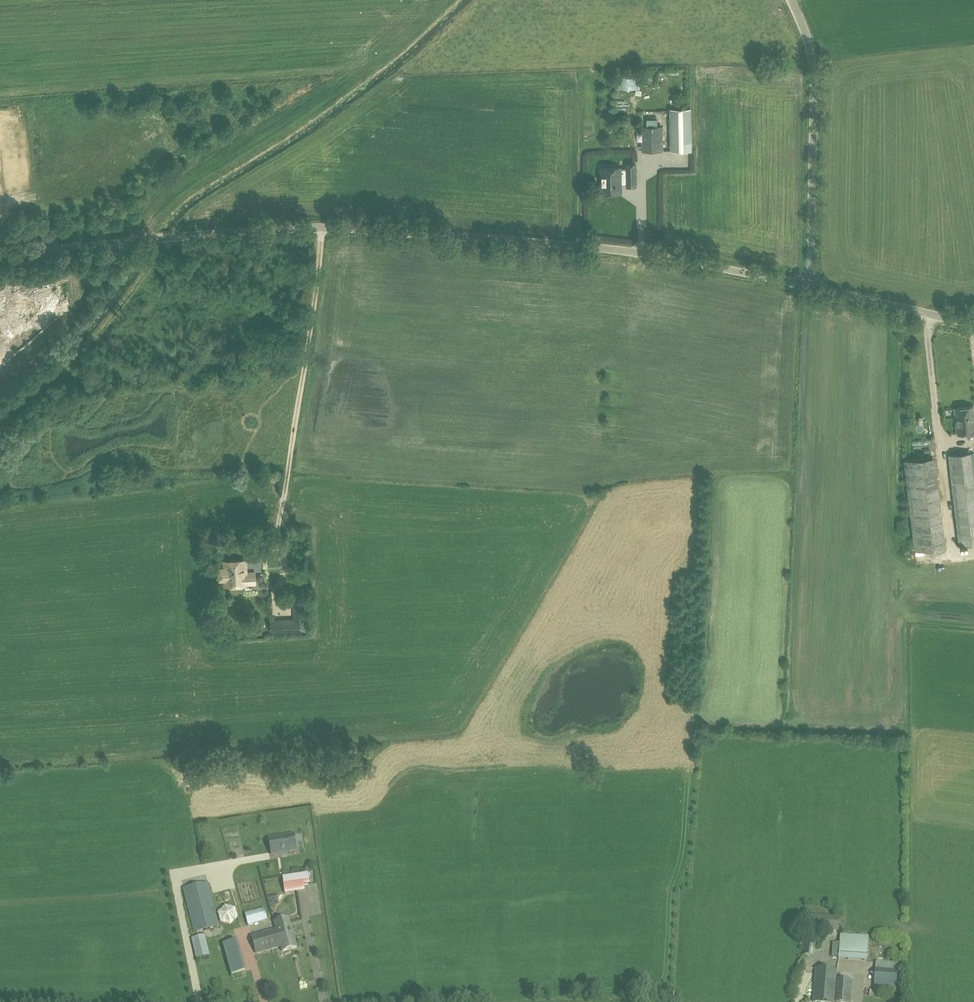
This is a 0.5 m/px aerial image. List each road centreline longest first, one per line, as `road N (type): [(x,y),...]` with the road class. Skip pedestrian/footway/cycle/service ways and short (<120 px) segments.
road 1 (unclassified): [(0,254),(353,228),(622,250),(812,287)]
road 2 (unclassified): [(812,287),(813,68),(792,0)]
road 3 (unclassified): [(973,324),(812,287)]

